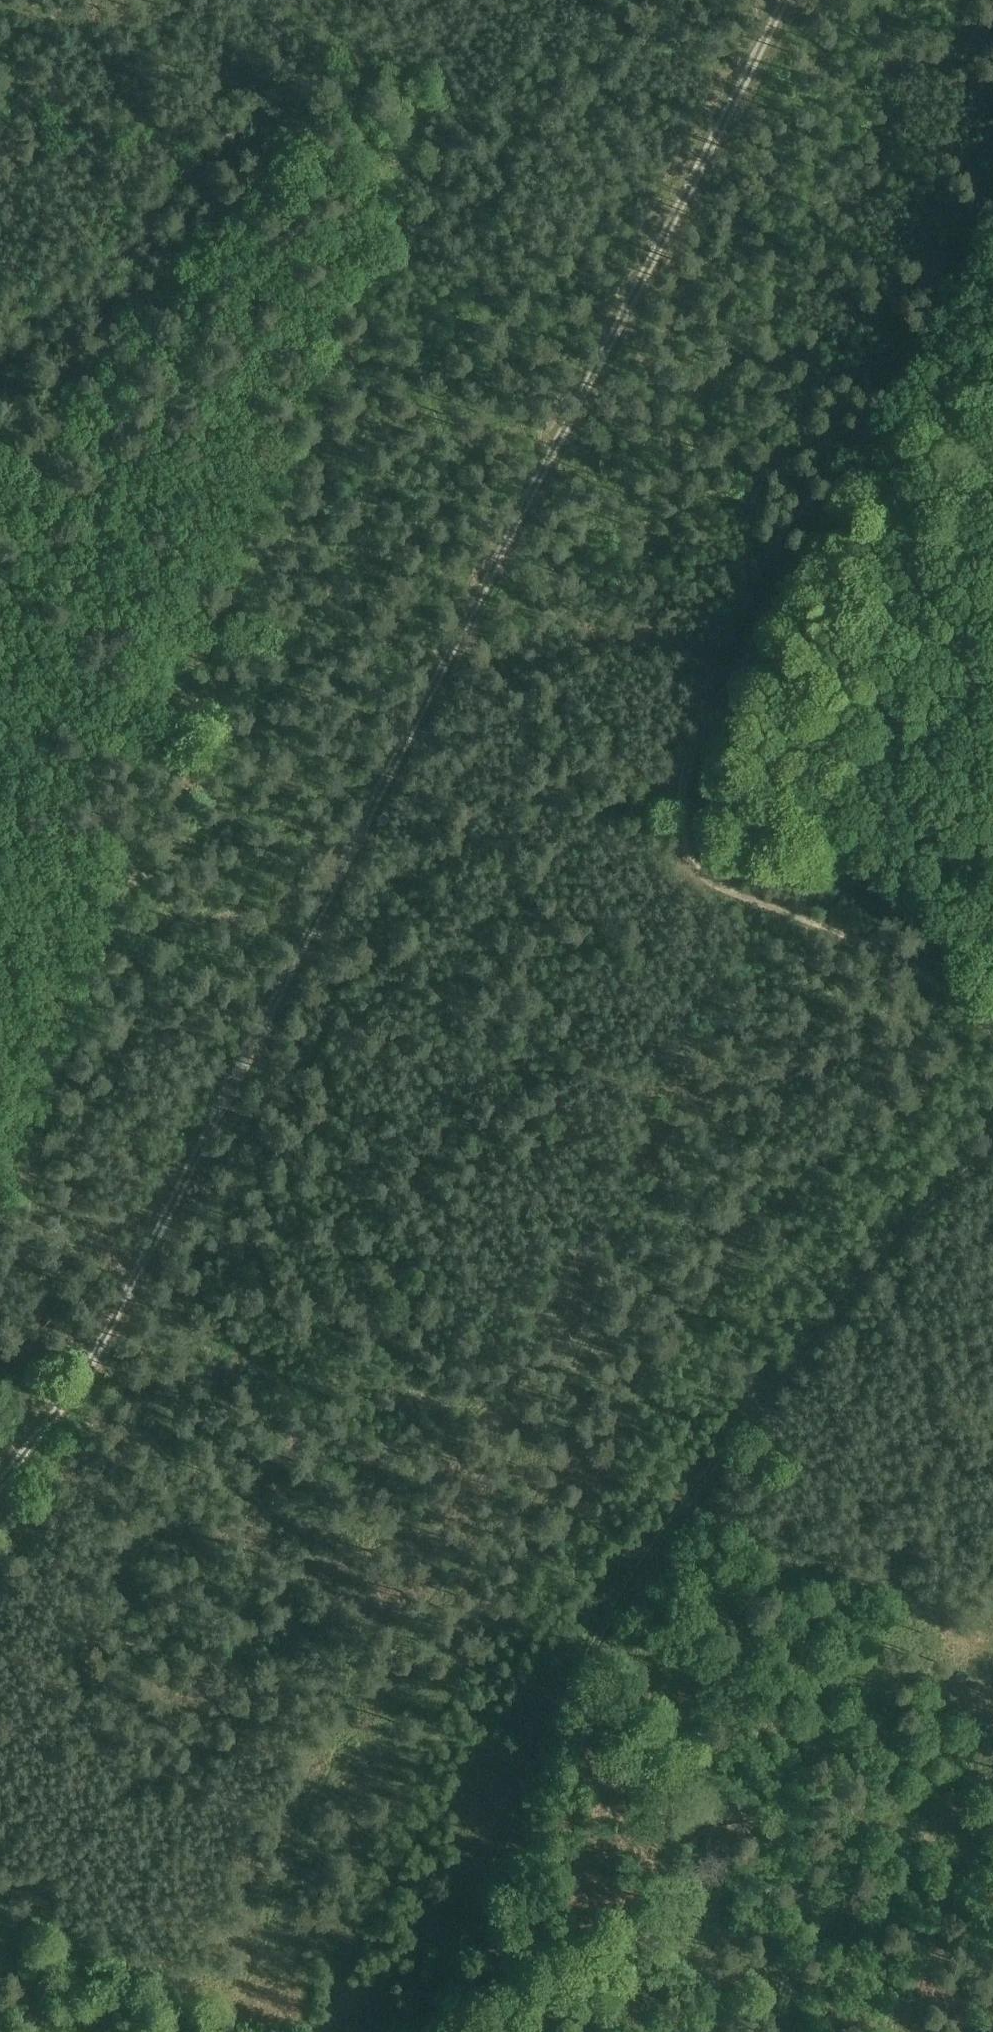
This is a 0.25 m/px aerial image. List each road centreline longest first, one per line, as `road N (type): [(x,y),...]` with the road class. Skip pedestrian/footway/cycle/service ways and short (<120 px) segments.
road 1 (track): [(782,0),(124,1298),(73,1386),(0,1479)]
road 2 (track): [(992,1155),(850,1287),(703,1485),(622,1613),(505,1857),(435,2031)]

